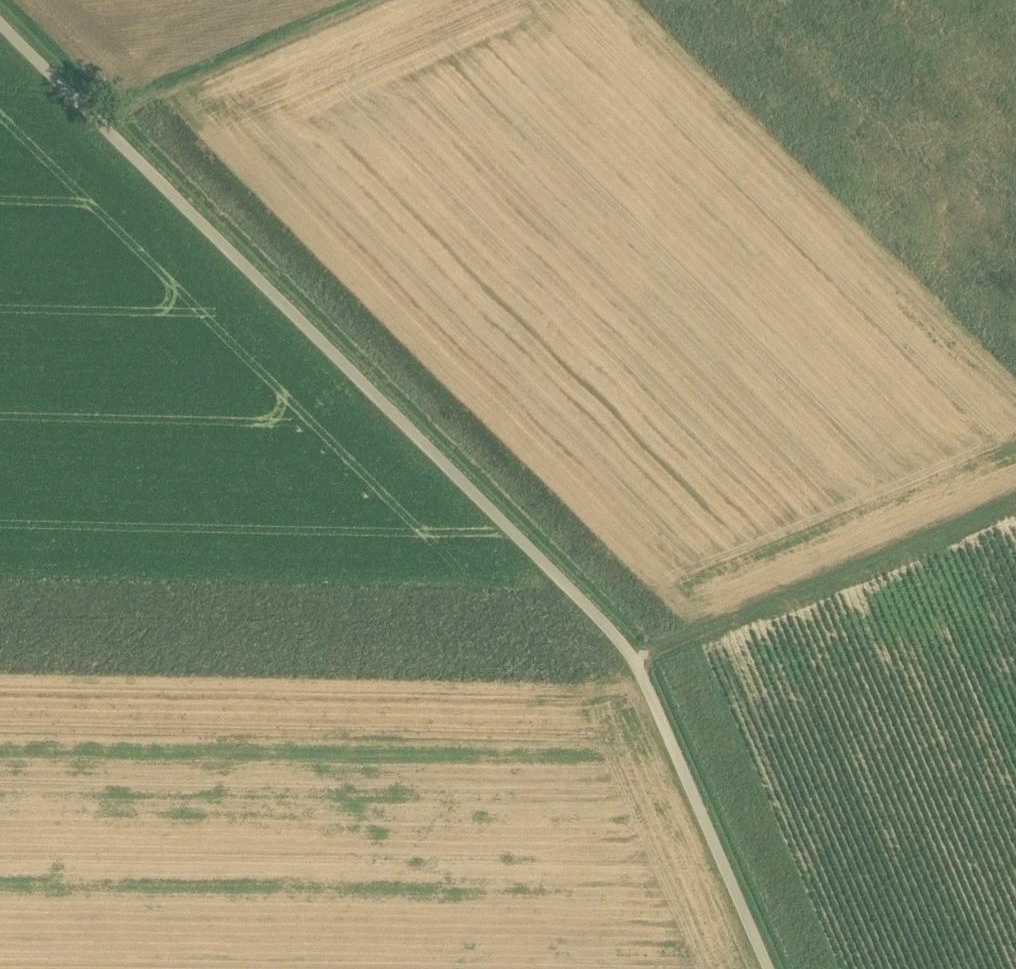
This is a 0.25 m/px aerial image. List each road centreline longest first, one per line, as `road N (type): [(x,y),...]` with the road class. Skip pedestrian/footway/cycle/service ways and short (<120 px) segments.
road 1 (track): [(73,104),(638,662),(770,968)]
road 2 (track): [(638,662),(1015,508)]
road 3 (track): [(73,104),(144,93),(375,0)]

